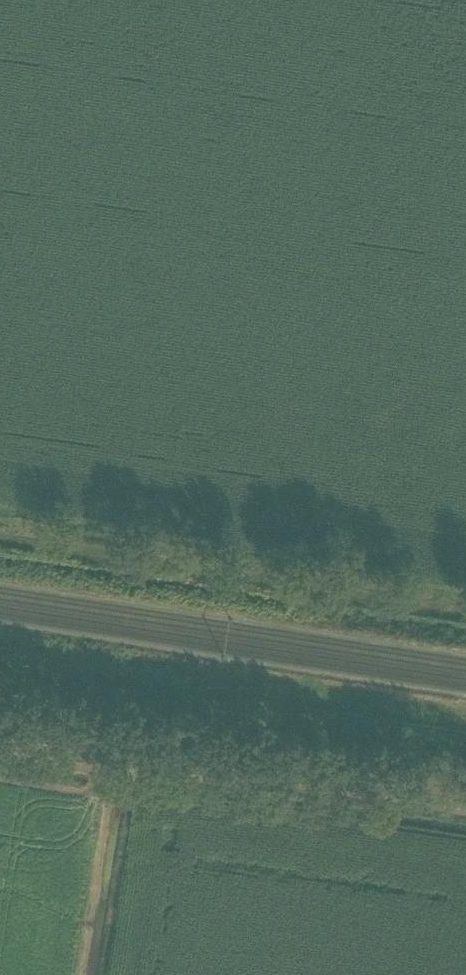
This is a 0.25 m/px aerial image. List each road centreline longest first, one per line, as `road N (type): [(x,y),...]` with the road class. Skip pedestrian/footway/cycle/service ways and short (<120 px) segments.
road 1 (tertiary): [(465,804),(0,733)]
road 2 (track): [(0,540),(465,607)]

